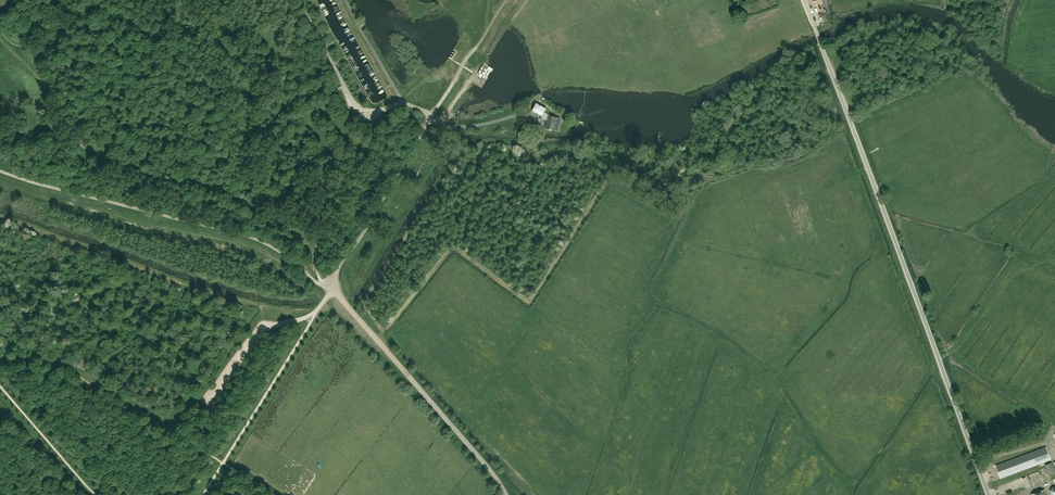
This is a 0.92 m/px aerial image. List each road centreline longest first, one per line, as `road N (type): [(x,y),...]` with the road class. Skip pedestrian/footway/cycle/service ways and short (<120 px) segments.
road 1 (unclassified): [(989,494),(804,0)]
road 2 (unclassified): [(506,494),(334,290)]
road 3 (unclassified): [(429,120),(334,283)]
road 4 (unclassified): [(300,0),(357,104),(375,111),(402,102)]
road 5 (track): [(208,405),(264,325),(308,316)]

